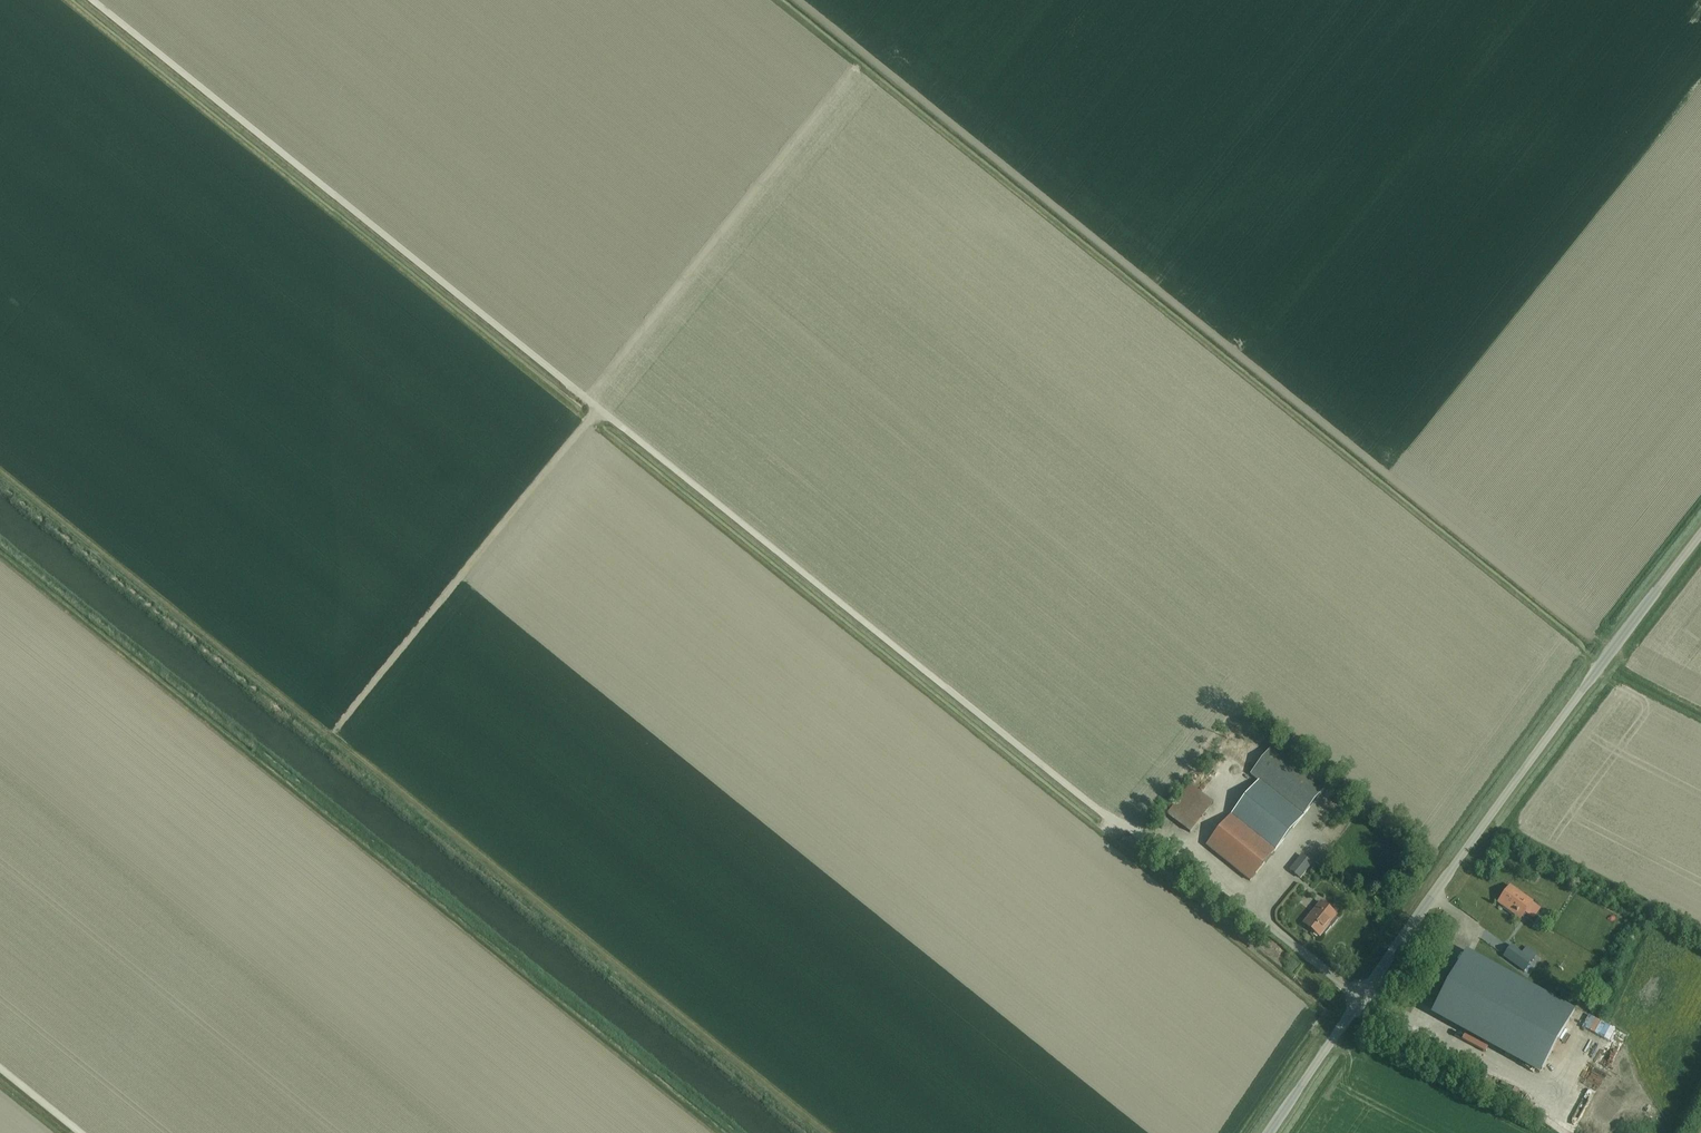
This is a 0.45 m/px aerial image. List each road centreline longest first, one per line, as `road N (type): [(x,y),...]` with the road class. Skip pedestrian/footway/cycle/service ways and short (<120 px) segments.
road 1 (track): [(96,0),(1013,741),(1111,818),(1174,846),(1363,997)]
road 2 (unclassified): [(1270,1132),(1483,821),(1700,534)]

